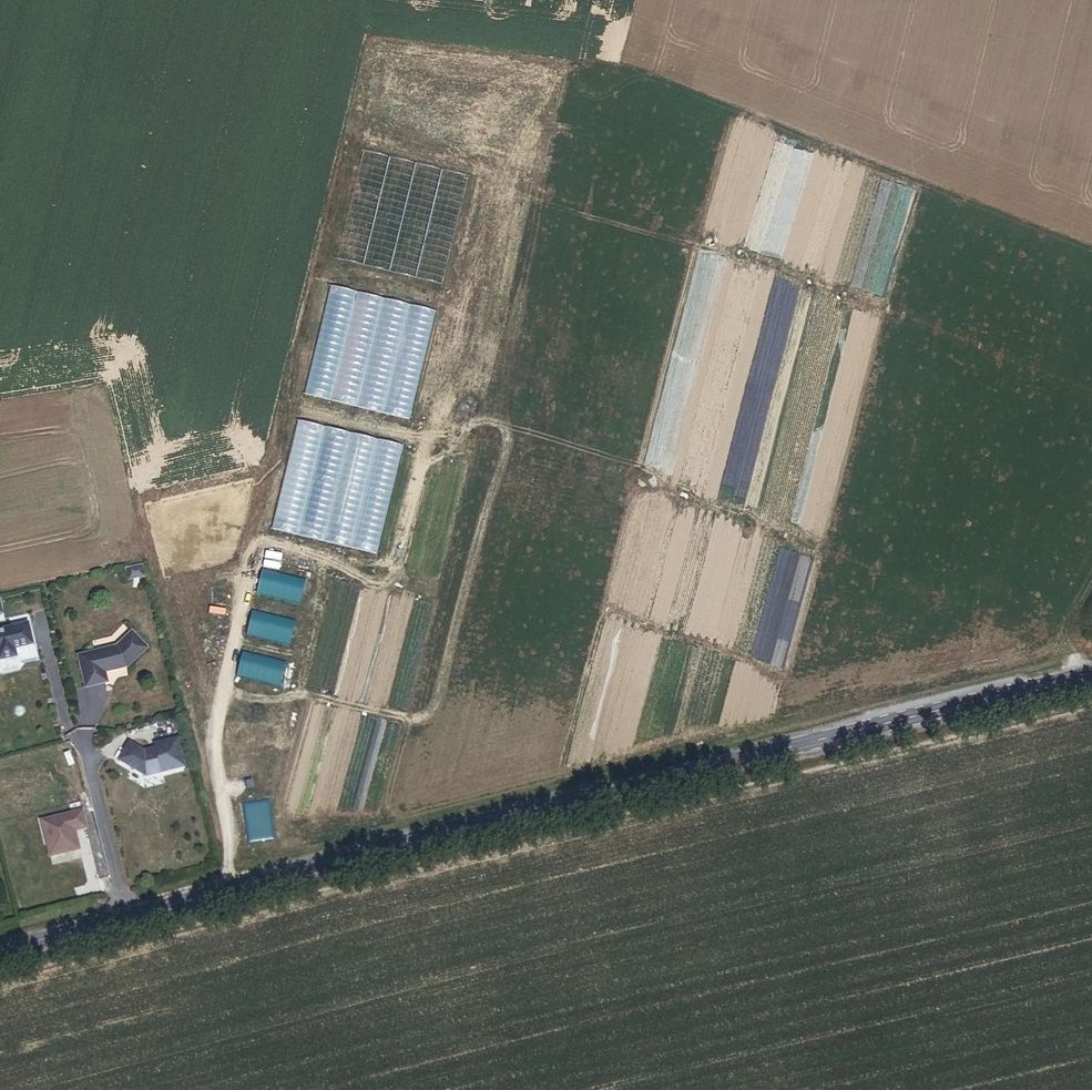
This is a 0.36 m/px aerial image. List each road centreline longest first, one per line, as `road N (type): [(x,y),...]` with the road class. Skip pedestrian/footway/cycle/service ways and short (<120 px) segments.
road 1 (tertiary): [(125,917),(1091,673)]
road 2 (track): [(247,578),(259,539),(390,579),(427,440),(308,407)]
road 3 (residential): [(125,917),(80,734)]
road 4 (tertiary): [(0,950),(125,917)]

